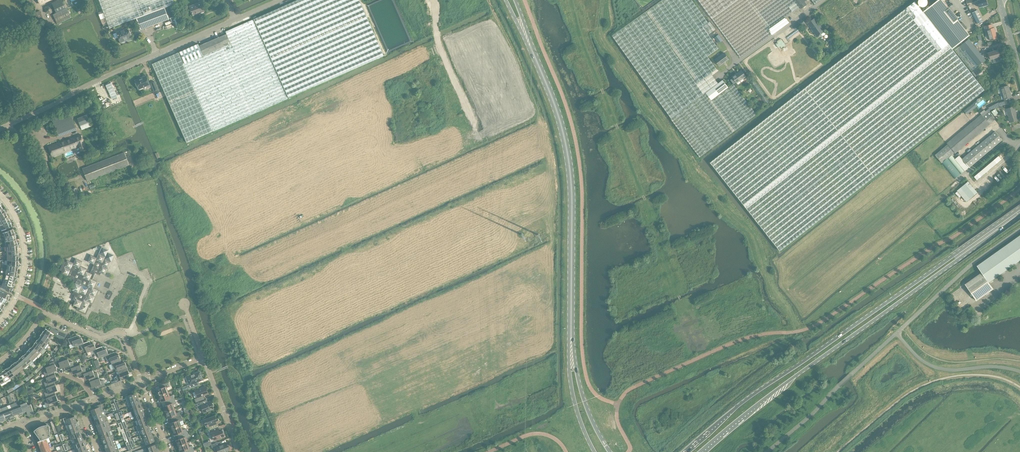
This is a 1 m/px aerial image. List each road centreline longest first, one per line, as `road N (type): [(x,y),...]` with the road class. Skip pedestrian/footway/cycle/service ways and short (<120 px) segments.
road 1 (primary): [(1019,208),(741,403),(686,451)]
road 2 (primary): [(703,451),(1019,216)]
road 3 (tertiary): [(524,31),(568,158),(572,358)]
road 4 (track): [(681,301),(564,0)]
road 5 (unclassified): [(0,127),(278,0)]
road 6 (residential): [(0,361),(46,314),(100,337),(121,333),(142,382)]
road 7 (residential): [(0,322),(21,286),(26,255),(20,225),(0,194)]
road 8 (unclassified): [(716,78),(825,0)]

